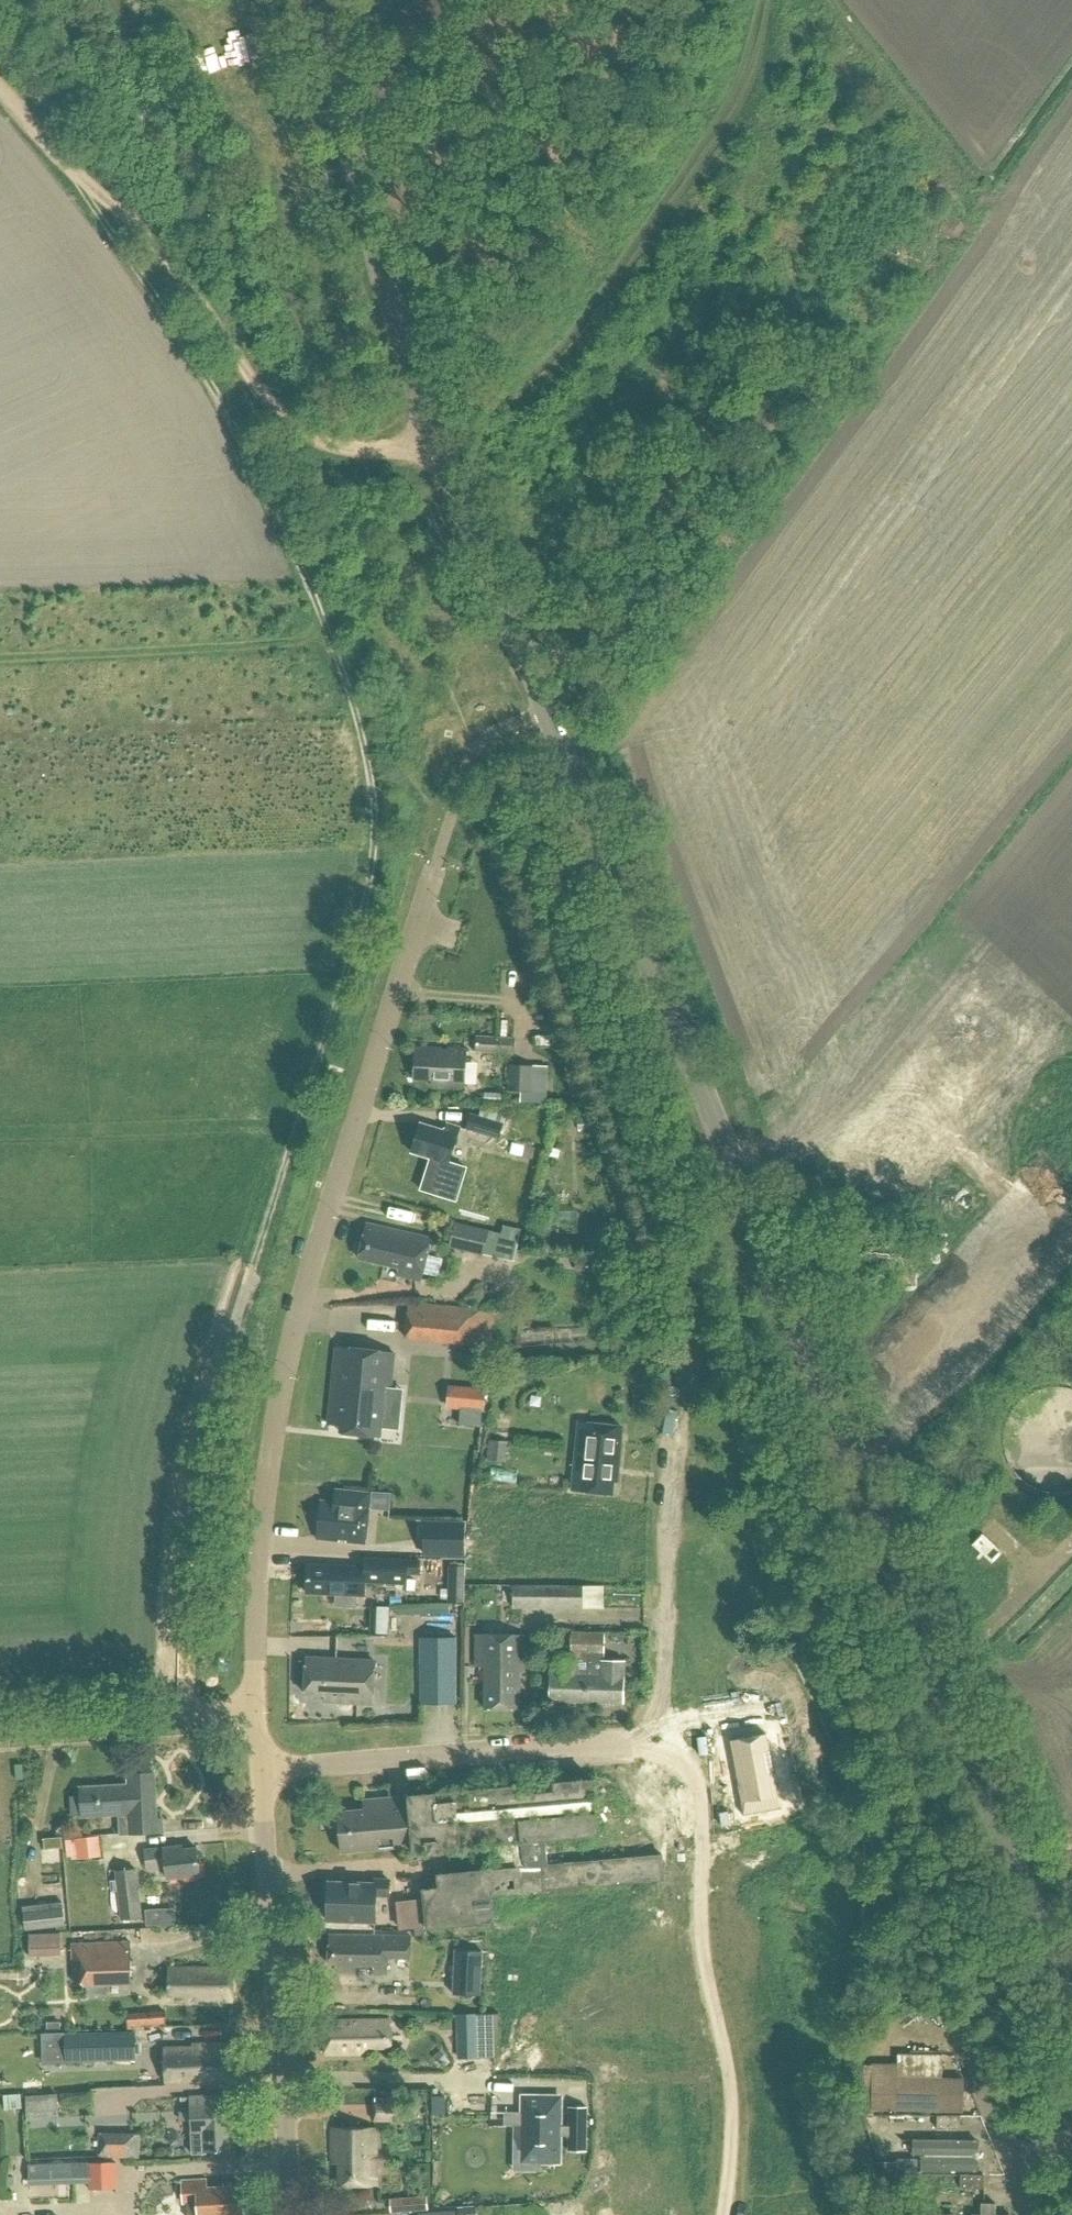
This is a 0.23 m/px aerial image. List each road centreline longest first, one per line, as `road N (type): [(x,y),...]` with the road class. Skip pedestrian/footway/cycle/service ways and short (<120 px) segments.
road 1 (tertiary): [(1071,2011),(438,444),(398,330),(316,0)]
road 2 (track): [(70,160),(229,422),(290,540),(336,650),(372,778),(373,848),(358,925),(219,1382),(189,1610),(202,1714)]
road 3 (residential): [(435,868),(300,1301),(274,1415),(257,1547),(256,1710)]
road 4 (residential): [(727,2214),(730,2093),(698,1942),(706,1797),(685,1763),(630,1745)]
road 5 (residential): [(262,1778),(294,2214)]
road 6 (track): [(645,1719),(661,1674),(680,1392),(704,1289)]
road 7 (track): [(70,160),(138,226),(297,433),(362,455)]
road 8 (residential): [(262,1778),(630,1745)]
road 9 (residential): [(0,1728),(256,1710)]
road 10 (residential): [(1014,2163),(965,2040)]

